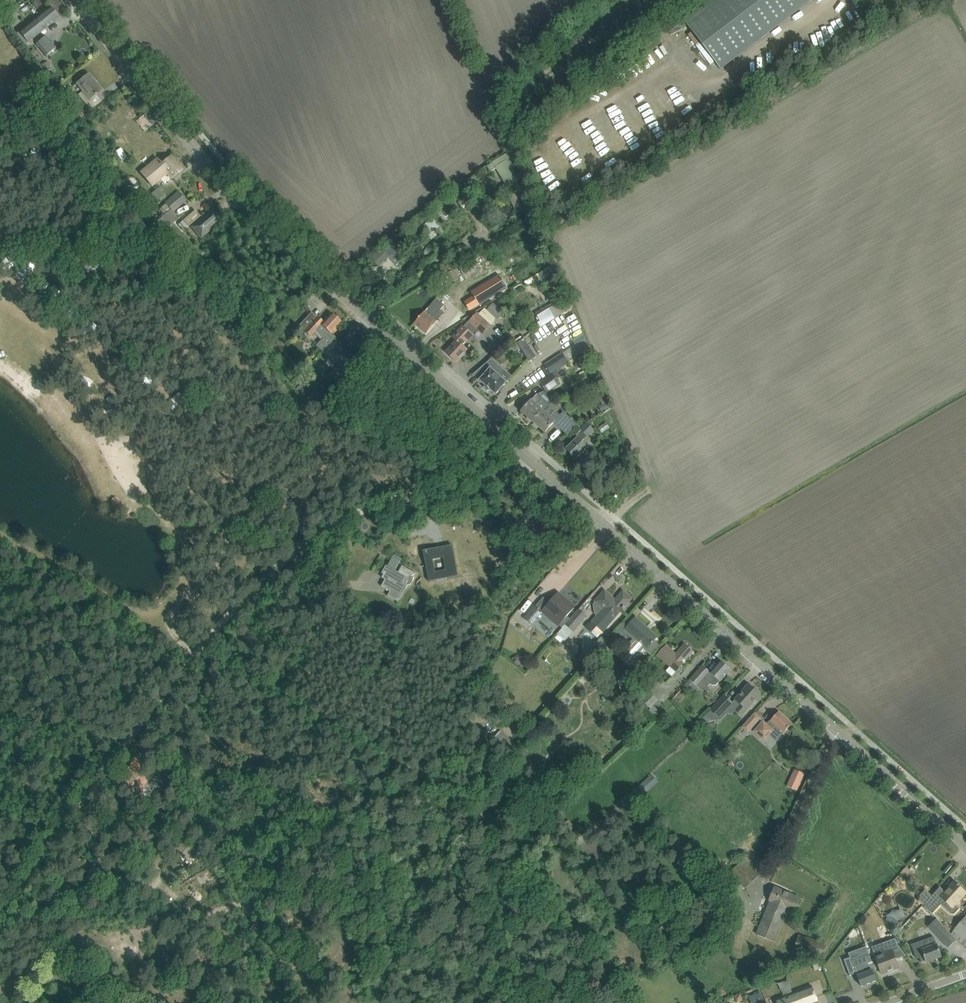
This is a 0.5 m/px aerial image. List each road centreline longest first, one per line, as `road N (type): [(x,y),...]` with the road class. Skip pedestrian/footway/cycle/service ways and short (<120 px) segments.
road 1 (unclassified): [(0,905),(189,652),(270,571),(350,518),(529,459)]
road 2 (tertiary): [(529,459),(237,194),(76,0)]
road 3 (tertiary): [(965,848),(529,459)]
road 4 (track): [(175,638),(489,819)]

